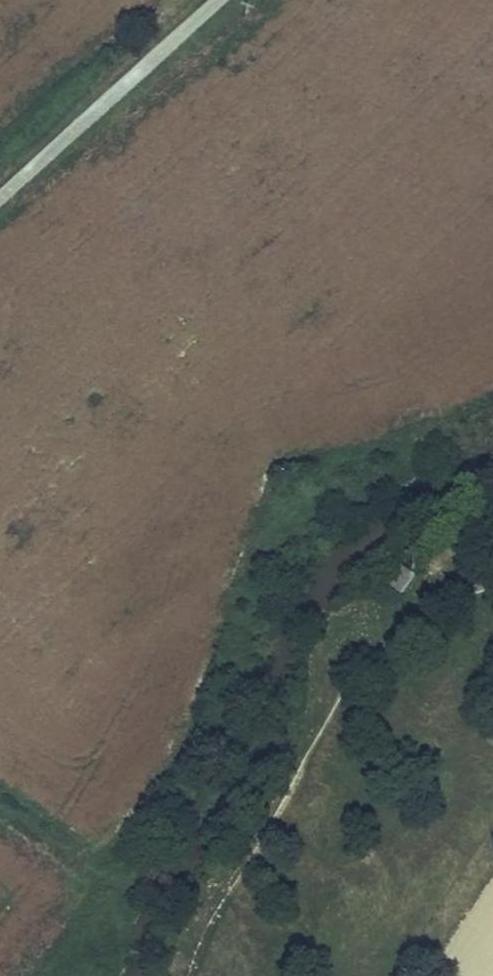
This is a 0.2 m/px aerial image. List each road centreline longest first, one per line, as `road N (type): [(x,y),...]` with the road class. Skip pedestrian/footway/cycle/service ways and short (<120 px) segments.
road 1 (unclassified): [(217,0),(0,192)]

